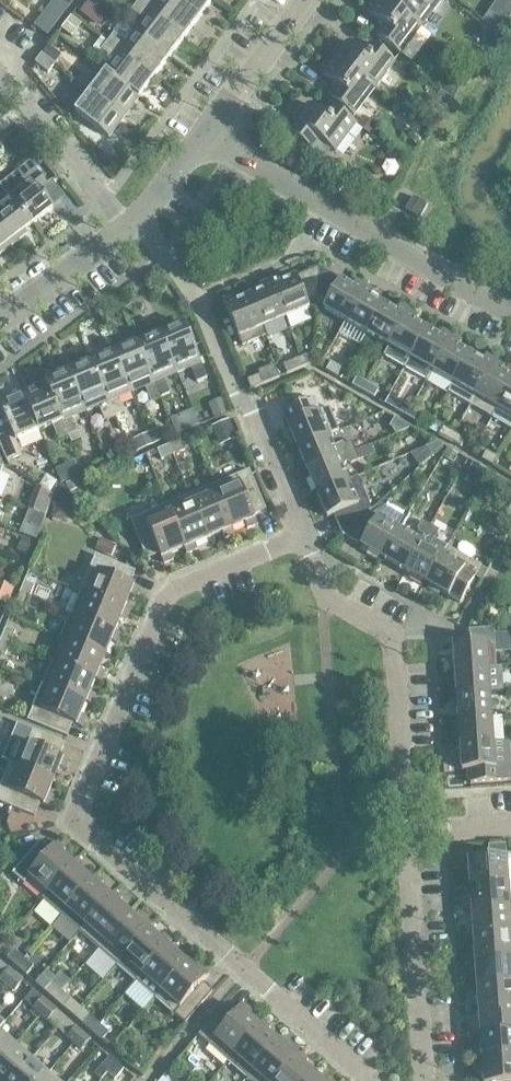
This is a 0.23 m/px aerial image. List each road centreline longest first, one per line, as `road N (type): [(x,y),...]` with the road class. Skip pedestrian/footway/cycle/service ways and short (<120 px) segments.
road 1 (residential): [(363,1080),(77,824),(95,754),(163,598),(300,536)]
road 2 (residential): [(300,536),(191,291),(137,214)]
road 3 (residential): [(510,315),(206,138)]
road 4 (residential): [(403,827),(390,635),(323,597),(300,536)]
road 5 (residential): [(422,1080),(403,827)]
road 6 (residential): [(124,229),(0,74)]
road 7 (residential): [(206,138),(307,0)]
road 8 (residential): [(0,317),(124,229)]

